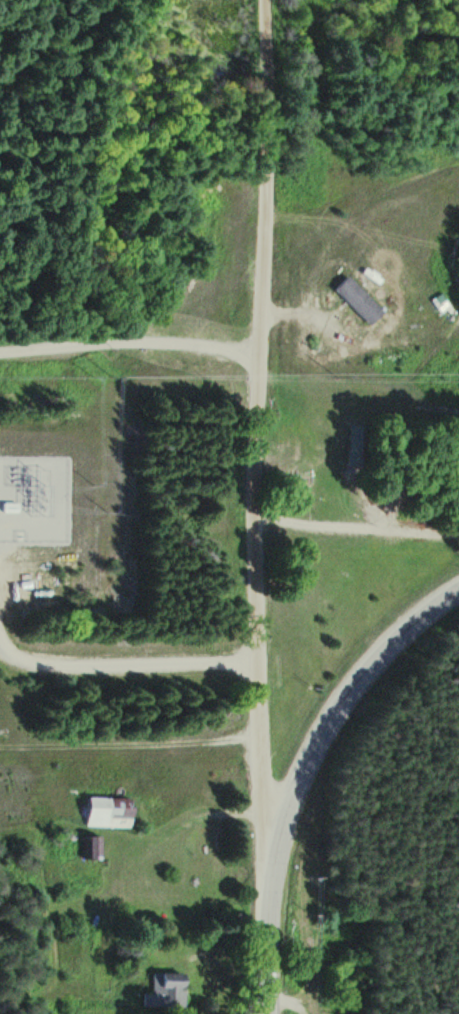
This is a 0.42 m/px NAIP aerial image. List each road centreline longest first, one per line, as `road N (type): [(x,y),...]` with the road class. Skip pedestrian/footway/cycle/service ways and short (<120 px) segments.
road 1 (track): [(276,875),(264,813),(256,661),(265,0)]
road 2 (residential): [(269,1013),(284,820),(309,757),(375,663),(458,593)]
road 3 (track): [(262,354),(131,341),(0,354)]
road 4 (track): [(257,517),(458,537)]

